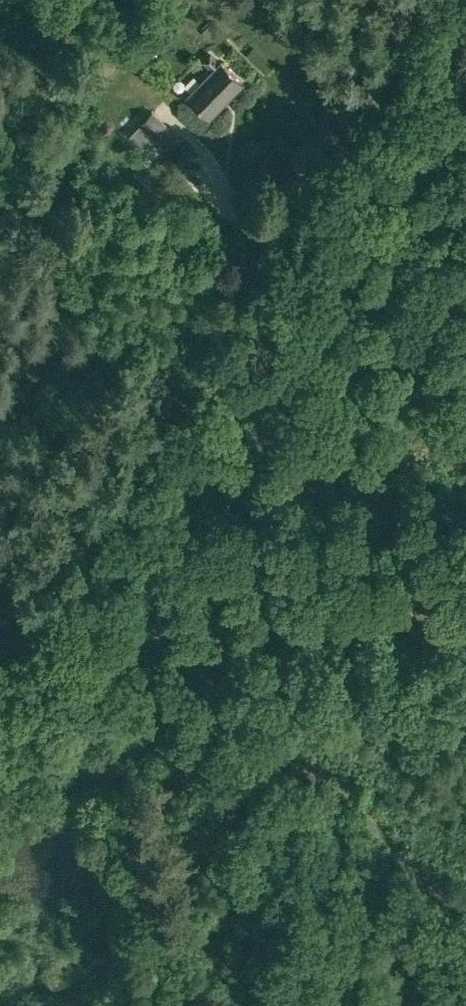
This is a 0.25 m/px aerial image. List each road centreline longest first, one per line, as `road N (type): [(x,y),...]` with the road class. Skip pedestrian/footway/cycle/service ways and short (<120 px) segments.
road 1 (unclassified): [(0,646),(465,603)]
road 2 (track): [(179,630),(188,689),(208,733),(293,763),(347,794),(465,932)]

